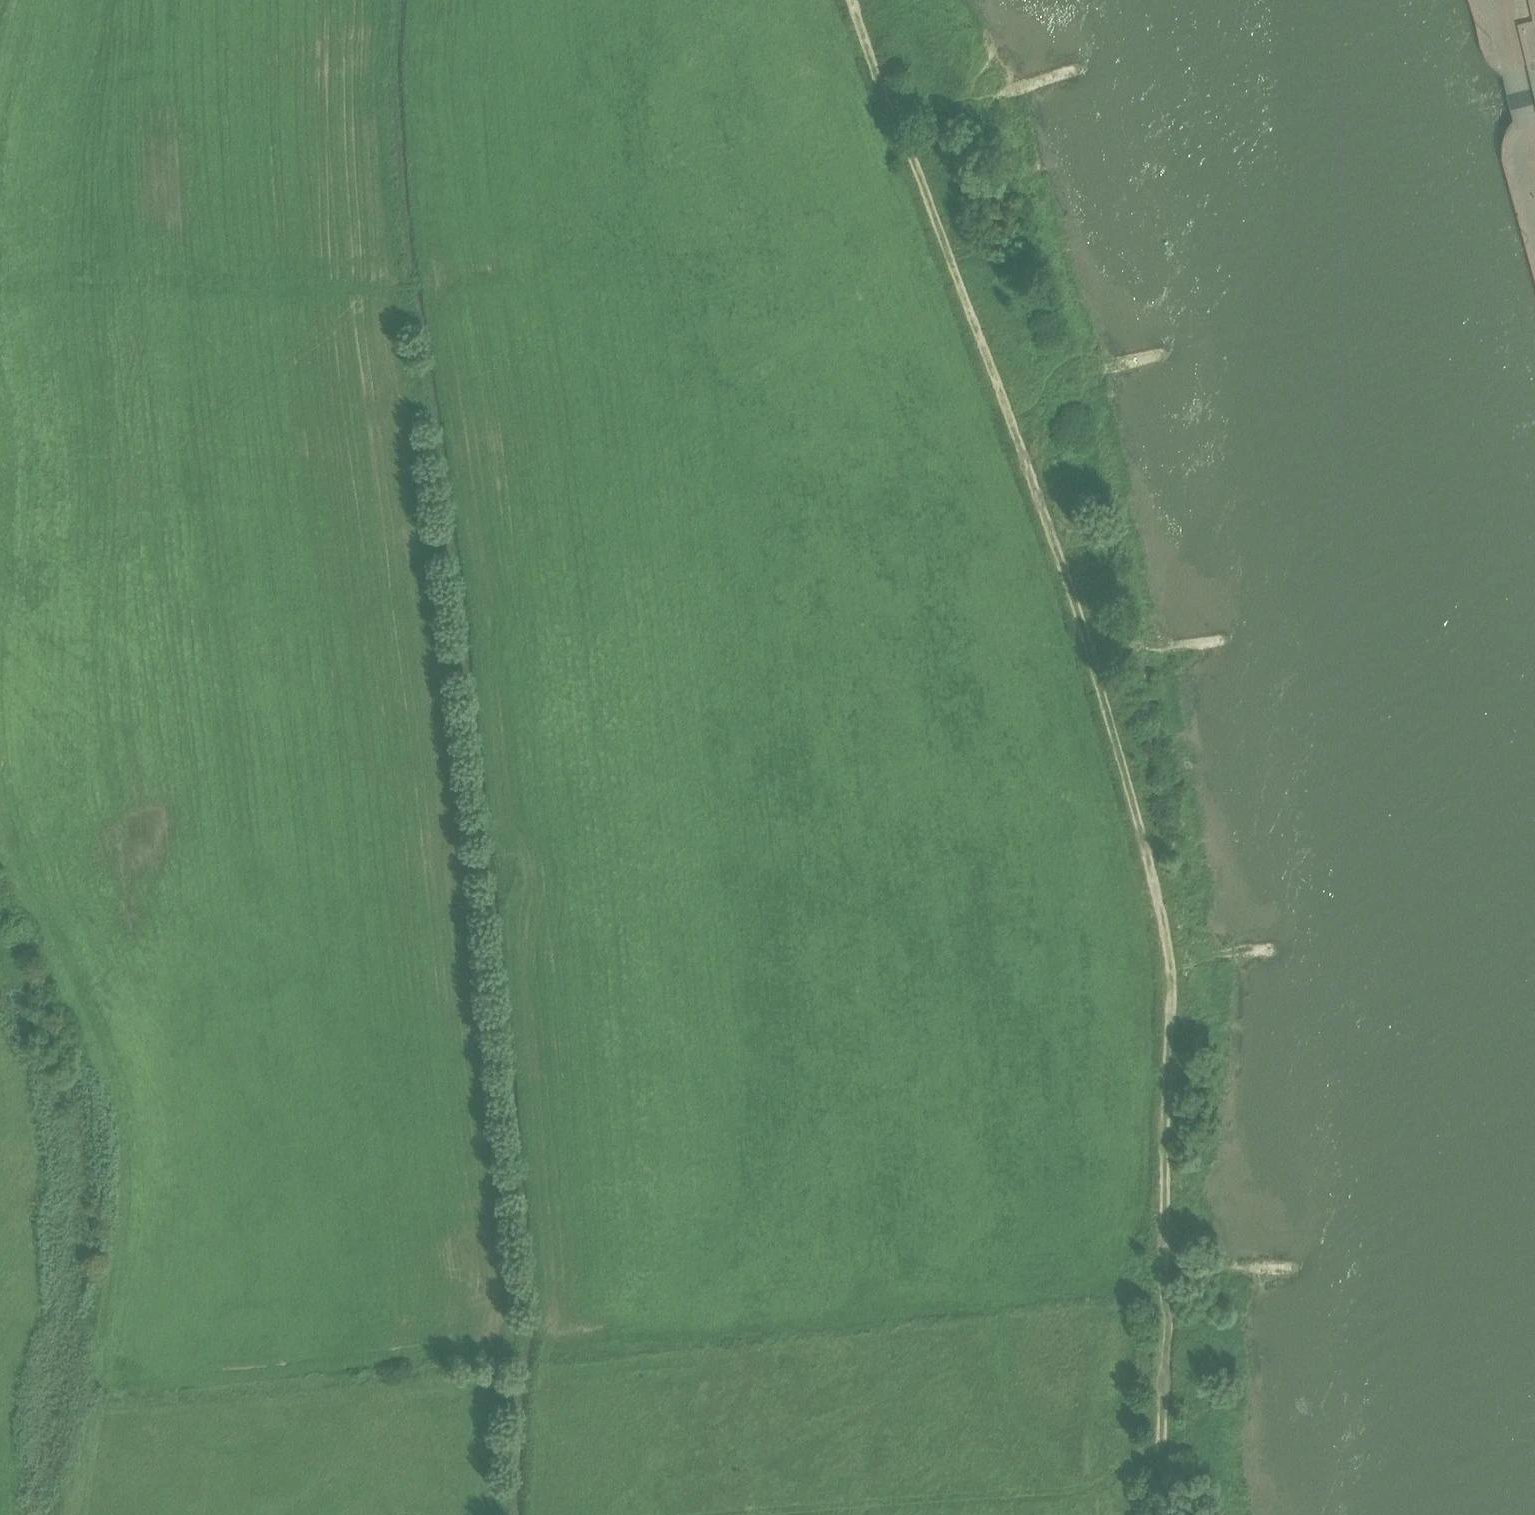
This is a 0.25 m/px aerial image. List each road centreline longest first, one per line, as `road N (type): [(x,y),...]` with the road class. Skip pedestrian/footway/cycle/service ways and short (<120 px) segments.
road 1 (track): [(848,0),(891,123),(917,164),(1073,598),(1172,936),(1167,1514)]

